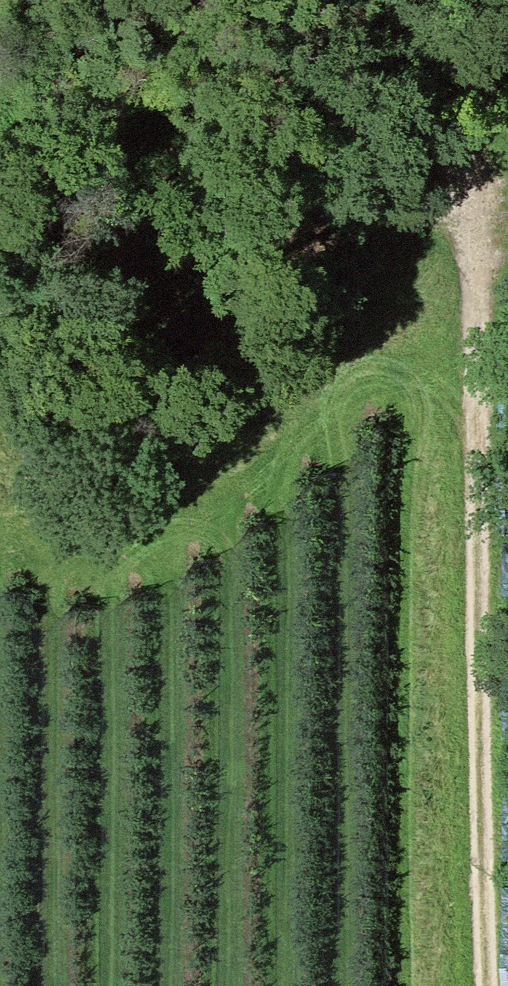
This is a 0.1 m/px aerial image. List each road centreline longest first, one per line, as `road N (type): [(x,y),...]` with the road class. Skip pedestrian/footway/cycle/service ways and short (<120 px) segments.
road 1 (track): [(475,0),(501,435),(495,985)]
road 2 (track): [(495,344),(379,369),(258,466),(141,537),(30,535),(0,492)]

